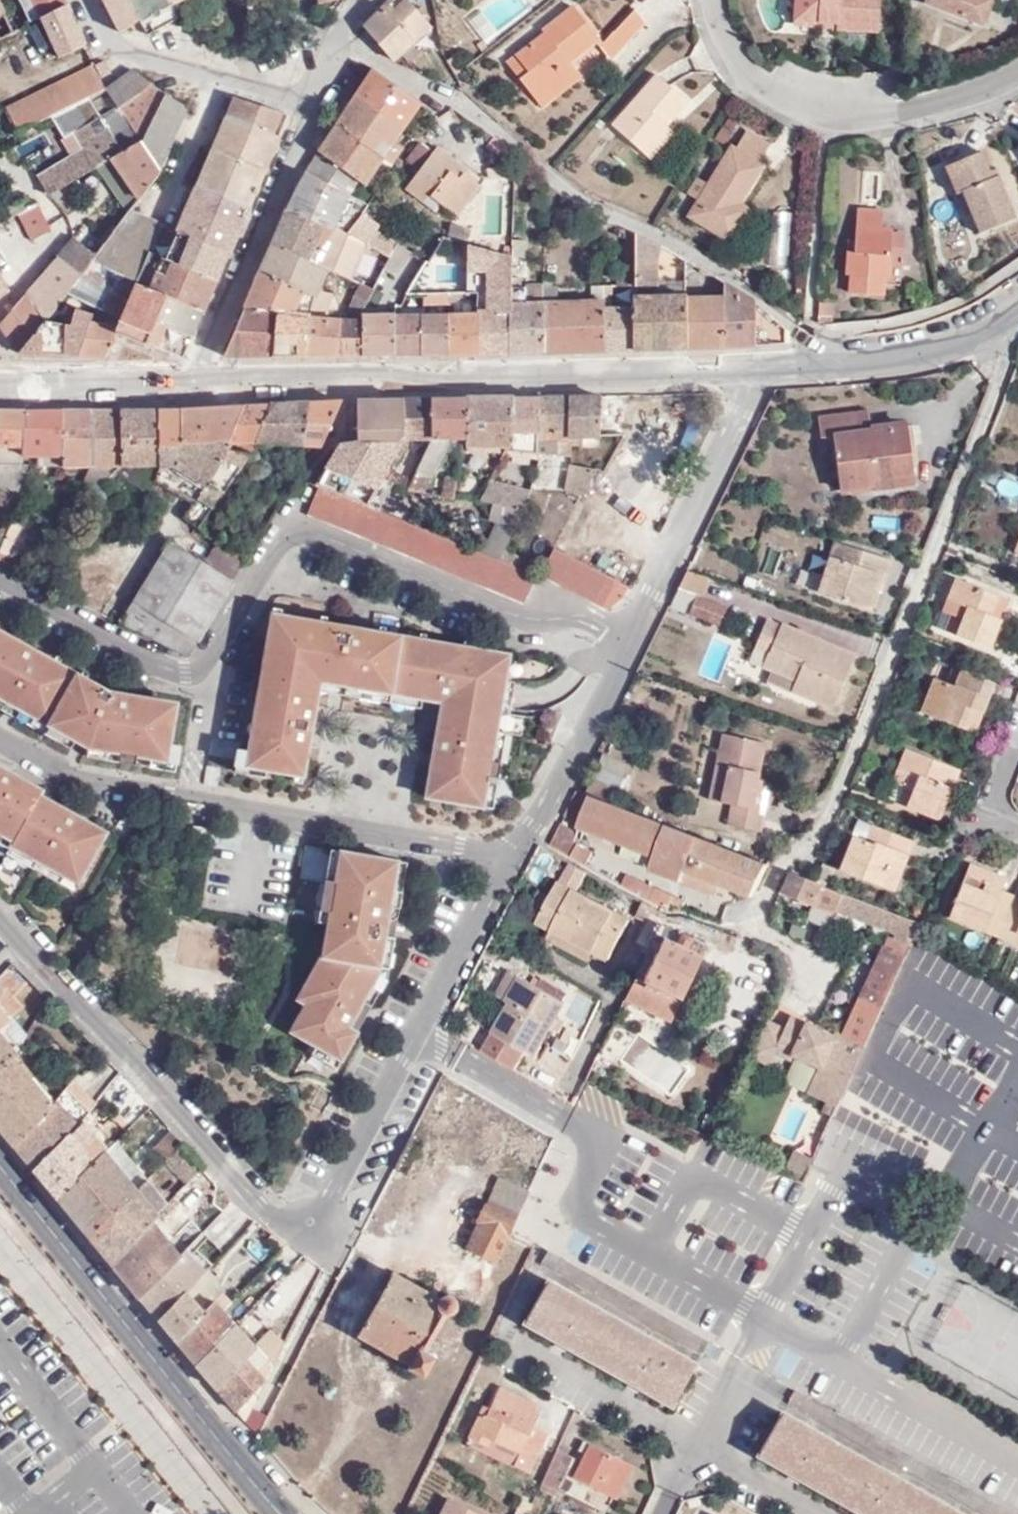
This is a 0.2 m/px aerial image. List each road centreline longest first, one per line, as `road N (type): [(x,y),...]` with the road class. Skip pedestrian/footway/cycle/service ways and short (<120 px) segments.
road 1 (residential): [(0,921),(273,1215),(303,1222),(329,1205),(512,854)]
road 2 (residential): [(999,330),(1004,378),(861,733),(839,812),(782,870),(754,921),(613,859)]
road 3 (residential): [(0,581),(168,670),(196,670),(214,654),(275,549),(306,532),(344,542),(506,616),(592,619),(627,633)]
road 4 (secondary): [(197,376),(764,372)]
road 5 (residential): [(512,854),(75,780),(0,742)]
road 6 (primary): [(0,1165),(288,1513)]
road 7 (residential): [(1017,82),(961,100),(828,115),(786,98),(732,59),(714,0)]
road 8 (residential): [(197,376),(313,105)]
road 9 (residential): [(764,372),(627,633)]
road 10 (residential): [(313,105),(130,56),(102,33),(85,0)]
road 11 (residential): [(627,633),(512,854)]
road 12 (secondary): [(999,330),(873,365),(764,372)]
road 13 (residential): [(703,1441),(528,1344)]
road 14 (secondary): [(28,385),(197,376)]
road 15 (residential): [(347,40),(438,104),(467,103),(481,113)]
road 16 (residential): [(825,1513),(703,1441)]

